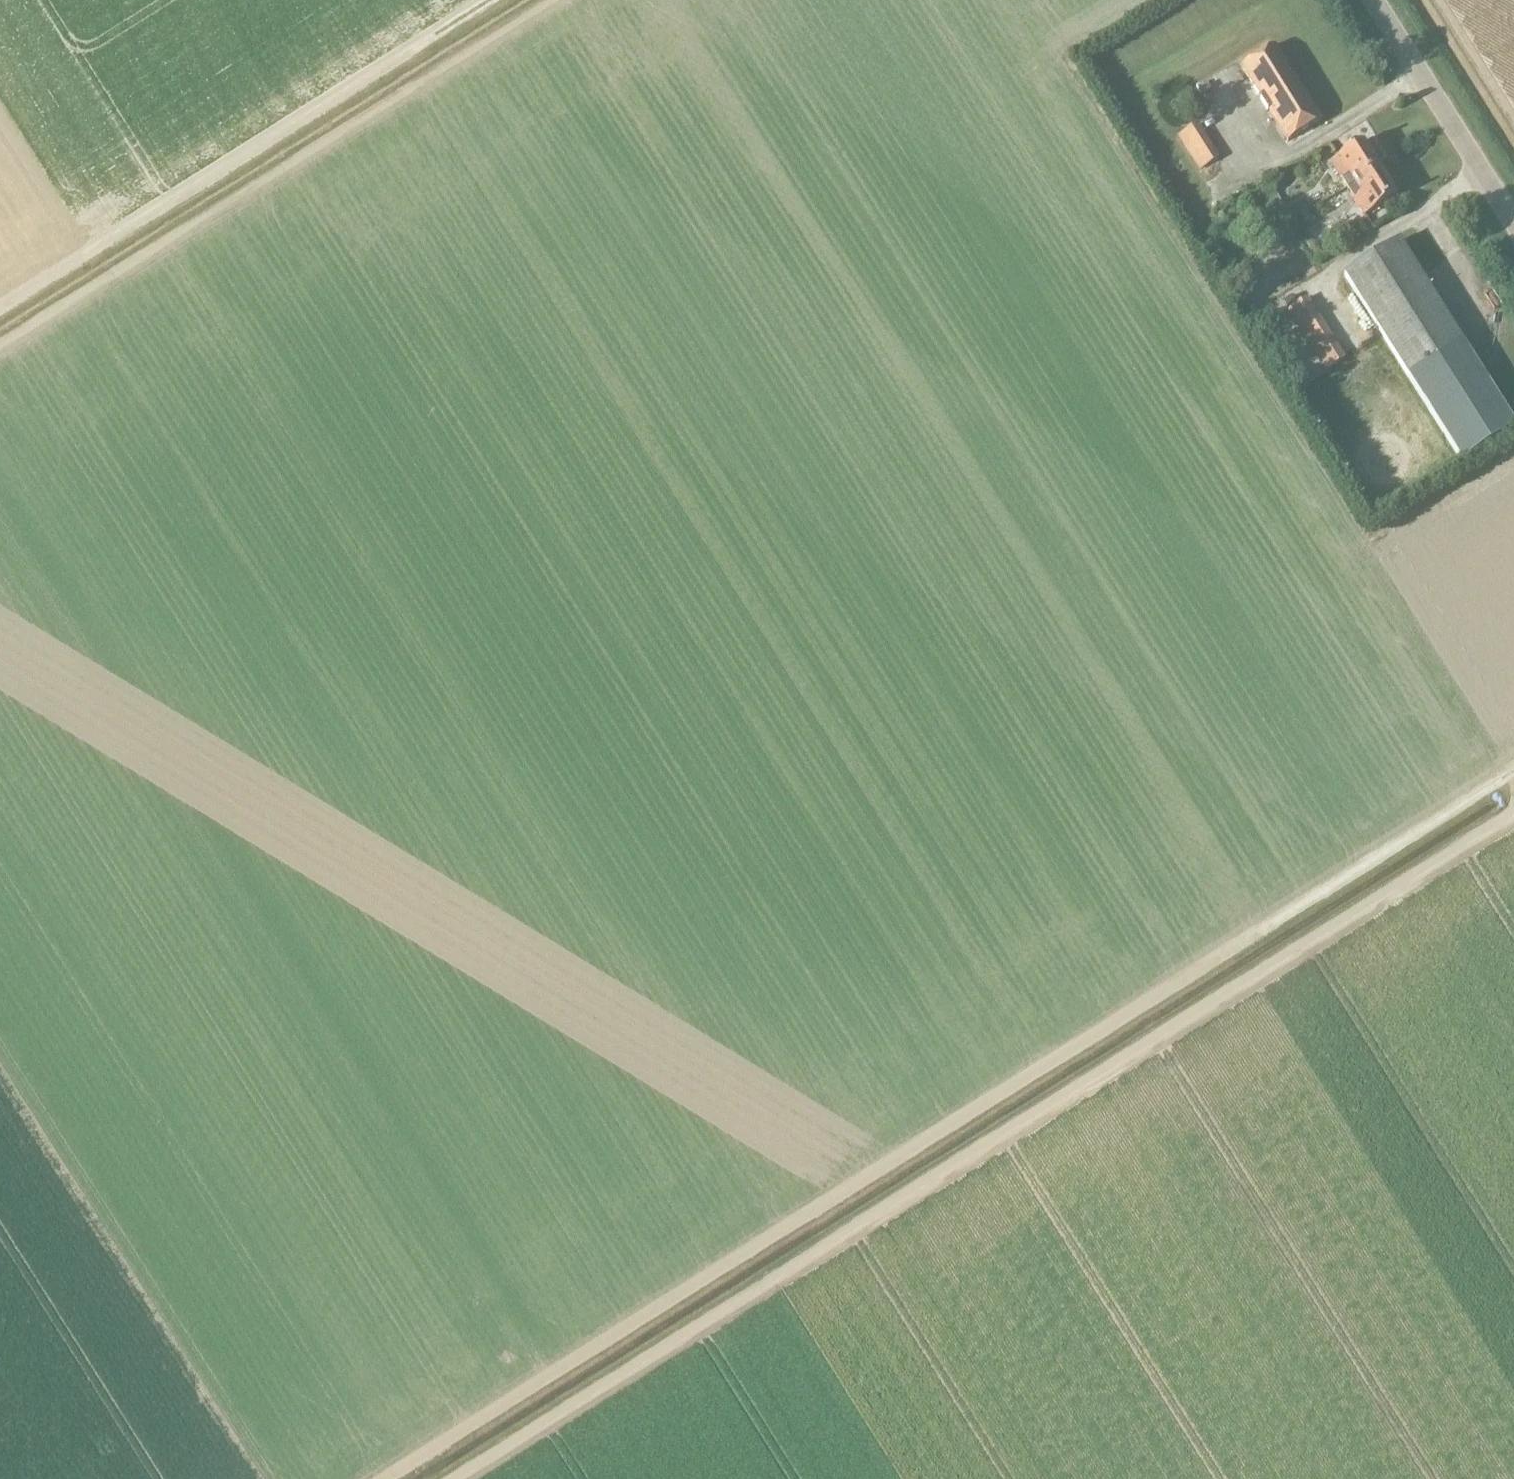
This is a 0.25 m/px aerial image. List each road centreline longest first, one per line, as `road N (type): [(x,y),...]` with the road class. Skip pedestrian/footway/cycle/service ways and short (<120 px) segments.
road 1 (track): [(0,311),(493,0)]
road 2 (unclassified): [(1513,225),(1373,0)]

